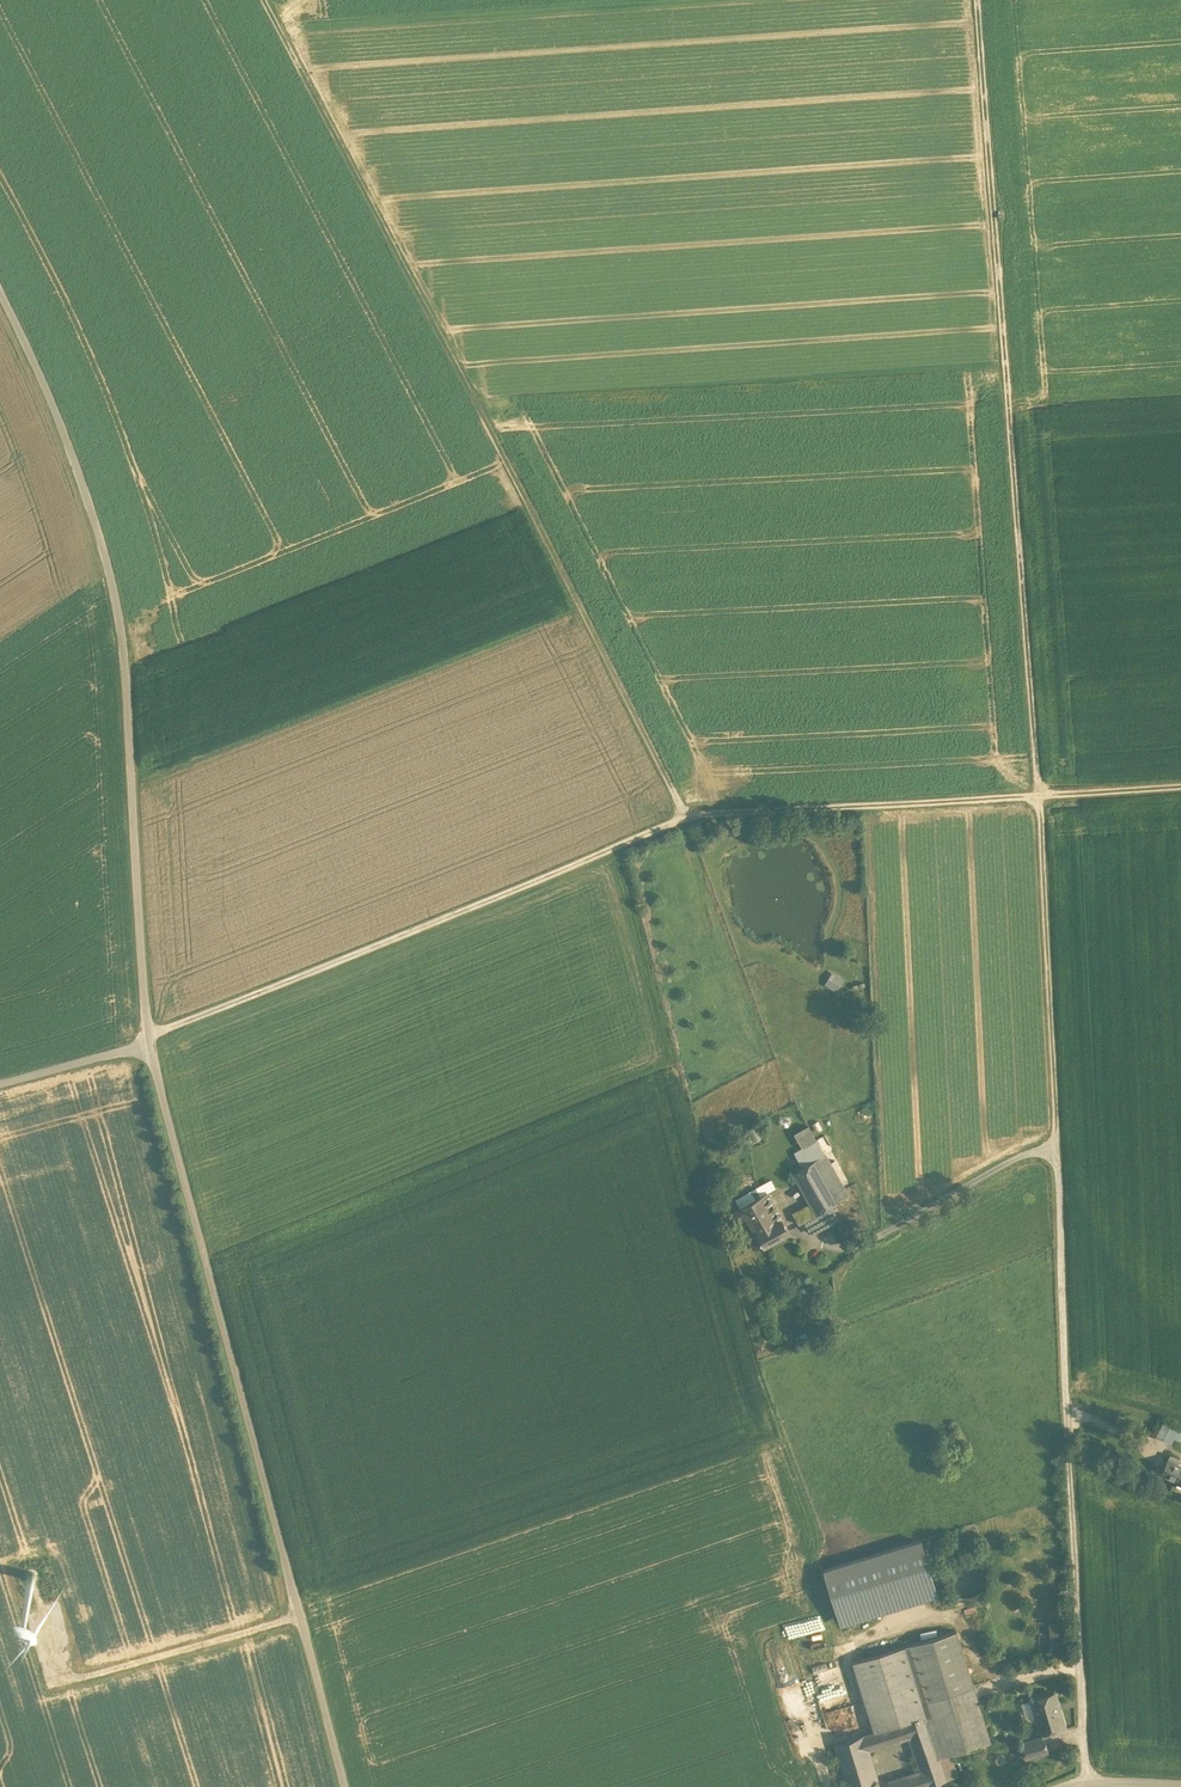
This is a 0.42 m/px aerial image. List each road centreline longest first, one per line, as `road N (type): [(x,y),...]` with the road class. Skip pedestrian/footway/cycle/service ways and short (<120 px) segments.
road 1 (track): [(1057,1146),(977,0)]
road 2 (track): [(1180,787),(686,820),(149,1040)]
road 3 (track): [(686,820),(264,0)]
road 4 (unclassified): [(0,289),(79,470),(110,572),(126,665),(149,1040)]
road 5 (unclassified): [(149,1040),(345,1786)]
road 6 (unclassified): [(1084,1783),(1057,1146),(977,1183)]
road 7 (track): [(300,1617),(61,1686),(38,1599)]
road 8 (unclassified): [(149,1040),(0,1083)]

